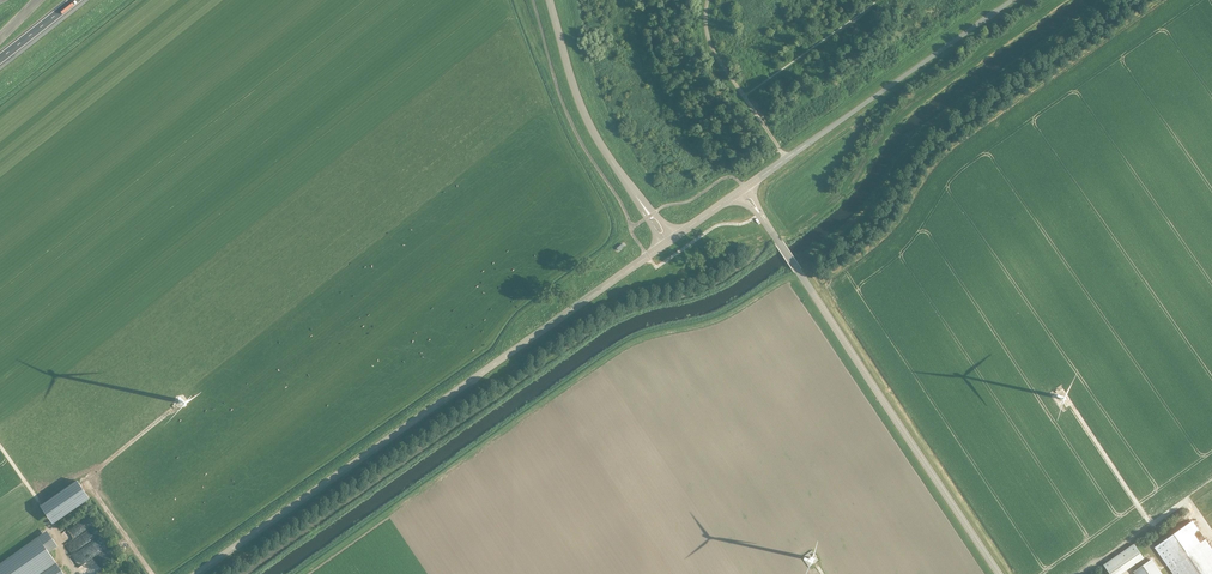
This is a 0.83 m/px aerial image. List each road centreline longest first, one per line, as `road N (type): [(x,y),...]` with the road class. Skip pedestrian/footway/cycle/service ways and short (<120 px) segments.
road 1 (unclassified): [(195,573),(662,246)]
road 2 (tertiary): [(1003,573),(760,213)]
road 3 (unclassified): [(787,158),(1012,0)]
road 4 (tertiary): [(651,216),(587,118),(550,0)]
road 5 (unclassified): [(787,158),(712,49),(709,0)]

